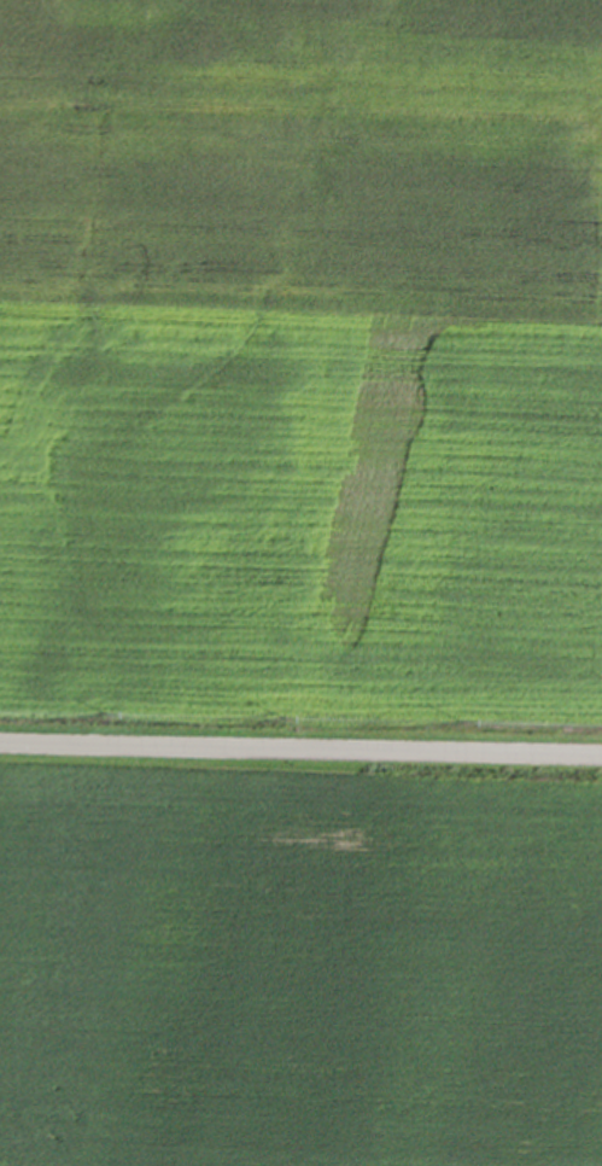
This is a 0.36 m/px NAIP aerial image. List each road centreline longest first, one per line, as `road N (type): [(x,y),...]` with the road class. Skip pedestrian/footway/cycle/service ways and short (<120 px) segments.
road 1 (residential): [(0,743),(601,755)]

